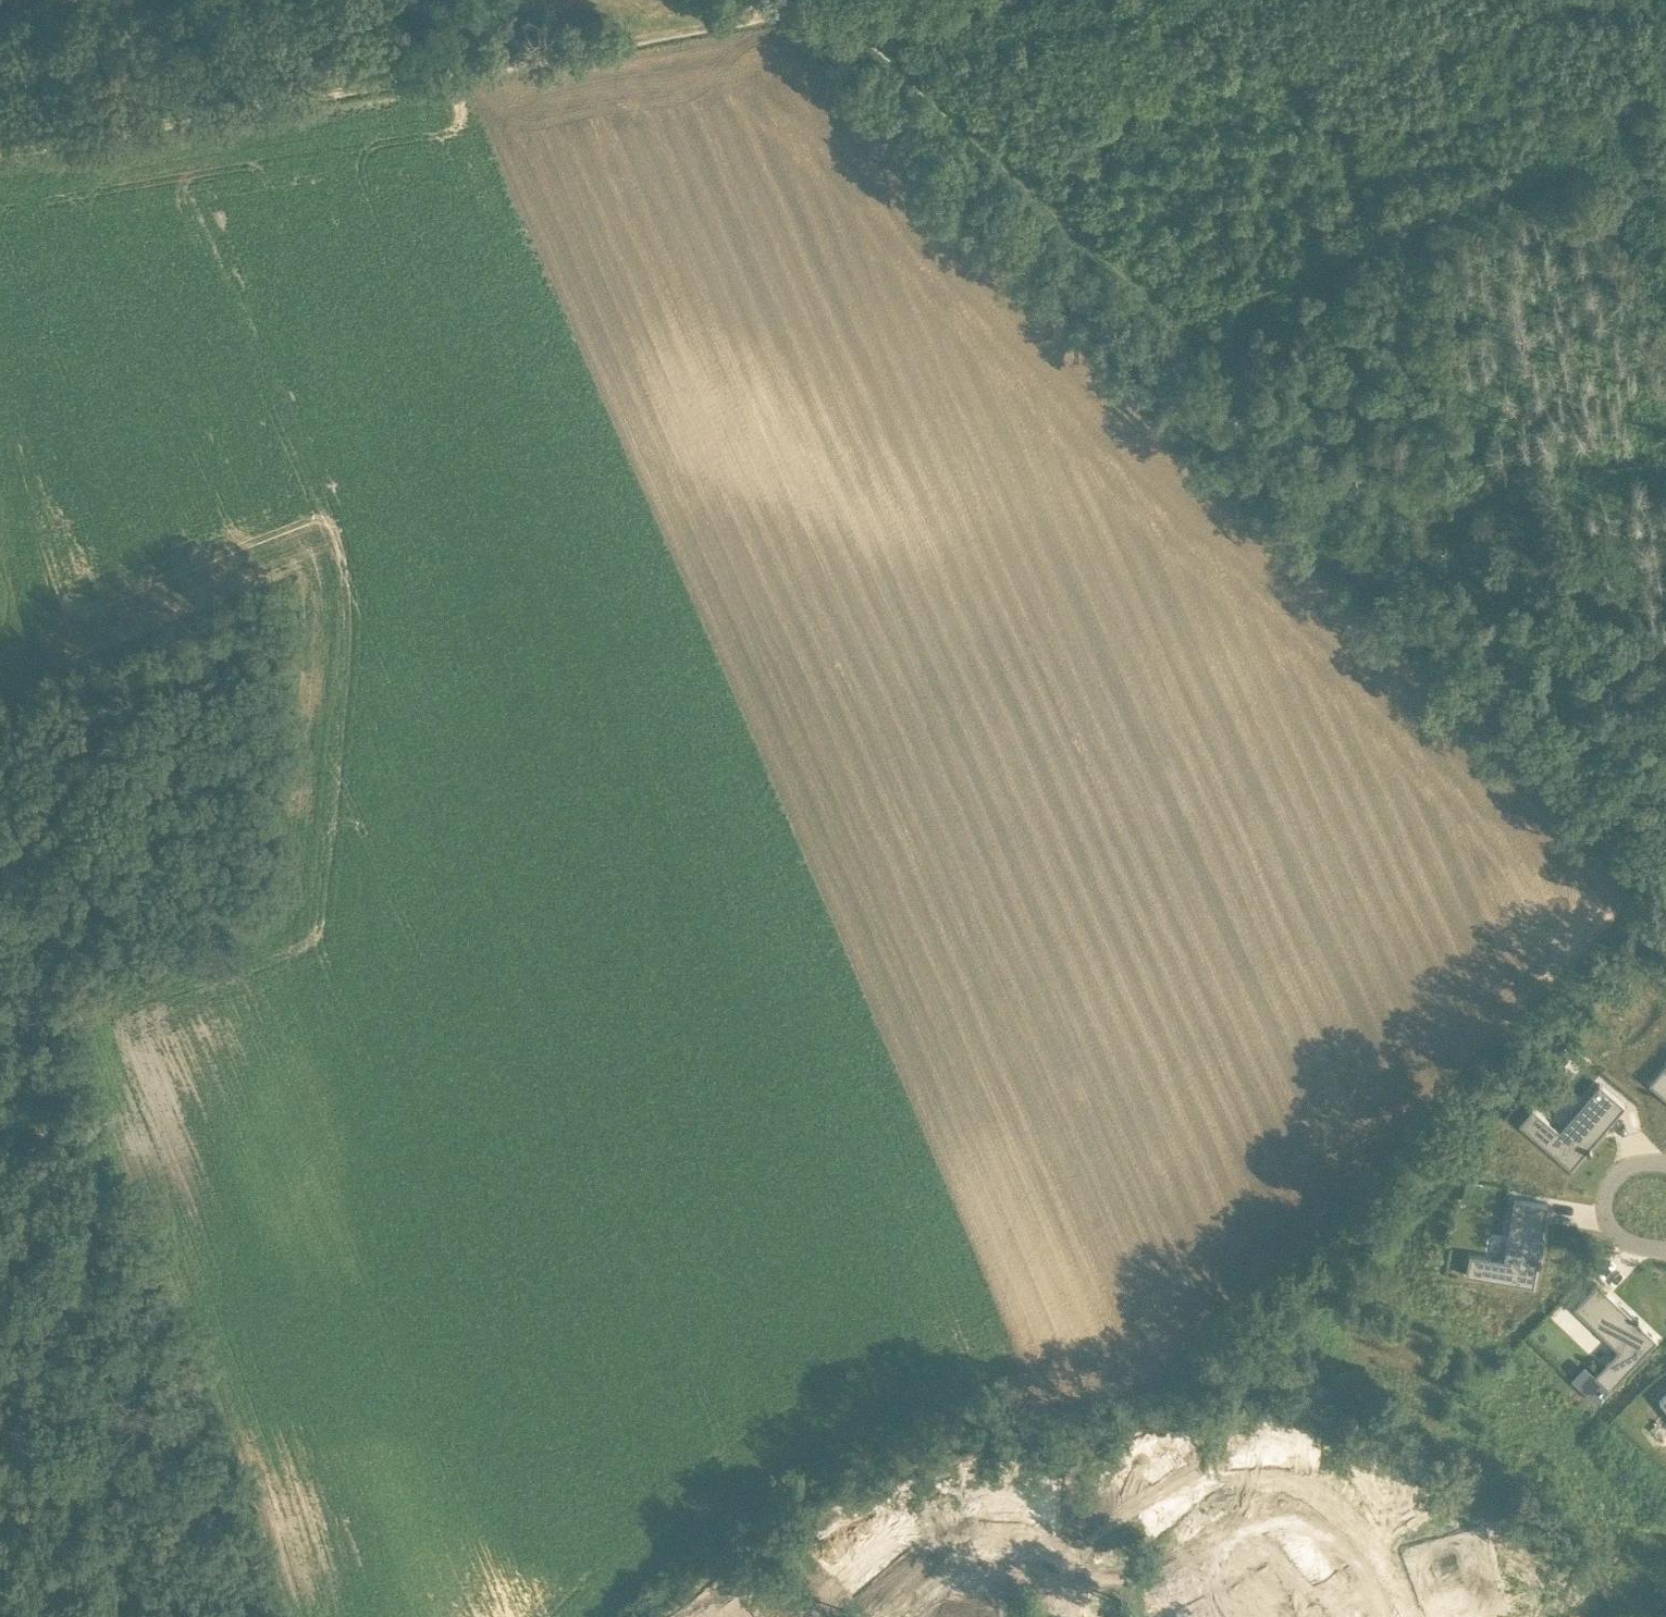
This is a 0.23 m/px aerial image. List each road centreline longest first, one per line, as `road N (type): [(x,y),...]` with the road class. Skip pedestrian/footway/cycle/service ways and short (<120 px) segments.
road 1 (track): [(782,15),(0,144)]
road 2 (residential): [(1387,1616),(1313,1523),(1272,1510),(1182,1552),(1121,1567),(1017,1554),(982,1560),(924,1587),(893,1616)]
road 3 (residential): [(1665,1165),(1622,1171),(1607,1188),(1605,1210),(1622,1242),(1665,1249)]

